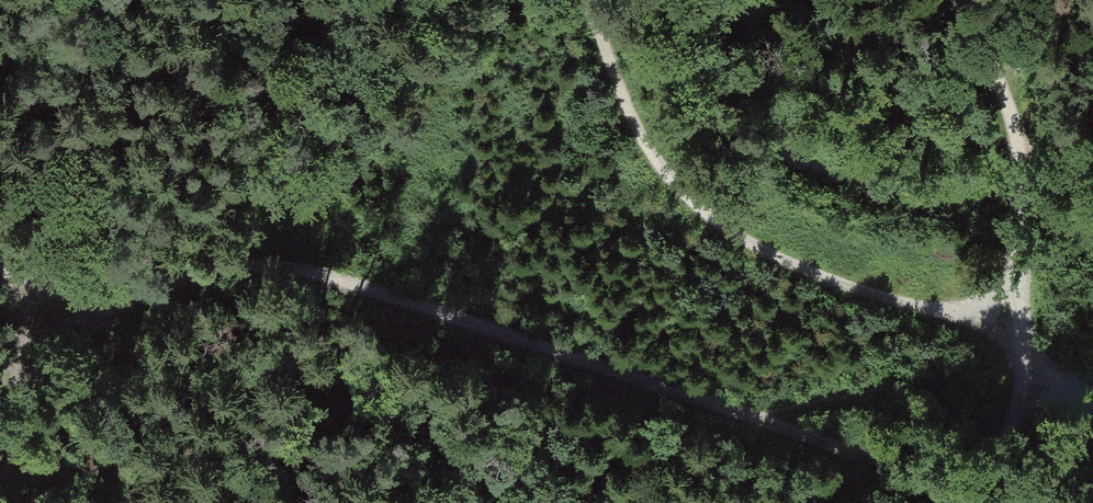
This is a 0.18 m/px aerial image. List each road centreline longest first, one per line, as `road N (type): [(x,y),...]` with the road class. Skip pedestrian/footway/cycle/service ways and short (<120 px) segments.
road 1 (track): [(0,268),(45,301),(255,267),(391,296),(923,475),(960,471),(989,455),(1023,403),(1043,389),(1092,403)]
road 2 (track): [(586,0),(638,136),(694,207),(768,255),(890,302),(970,320),(998,313),(1018,272),(1023,172),(1002,90),(960,0)]
road 3 (track): [(13,502),(12,468),(45,301)]

